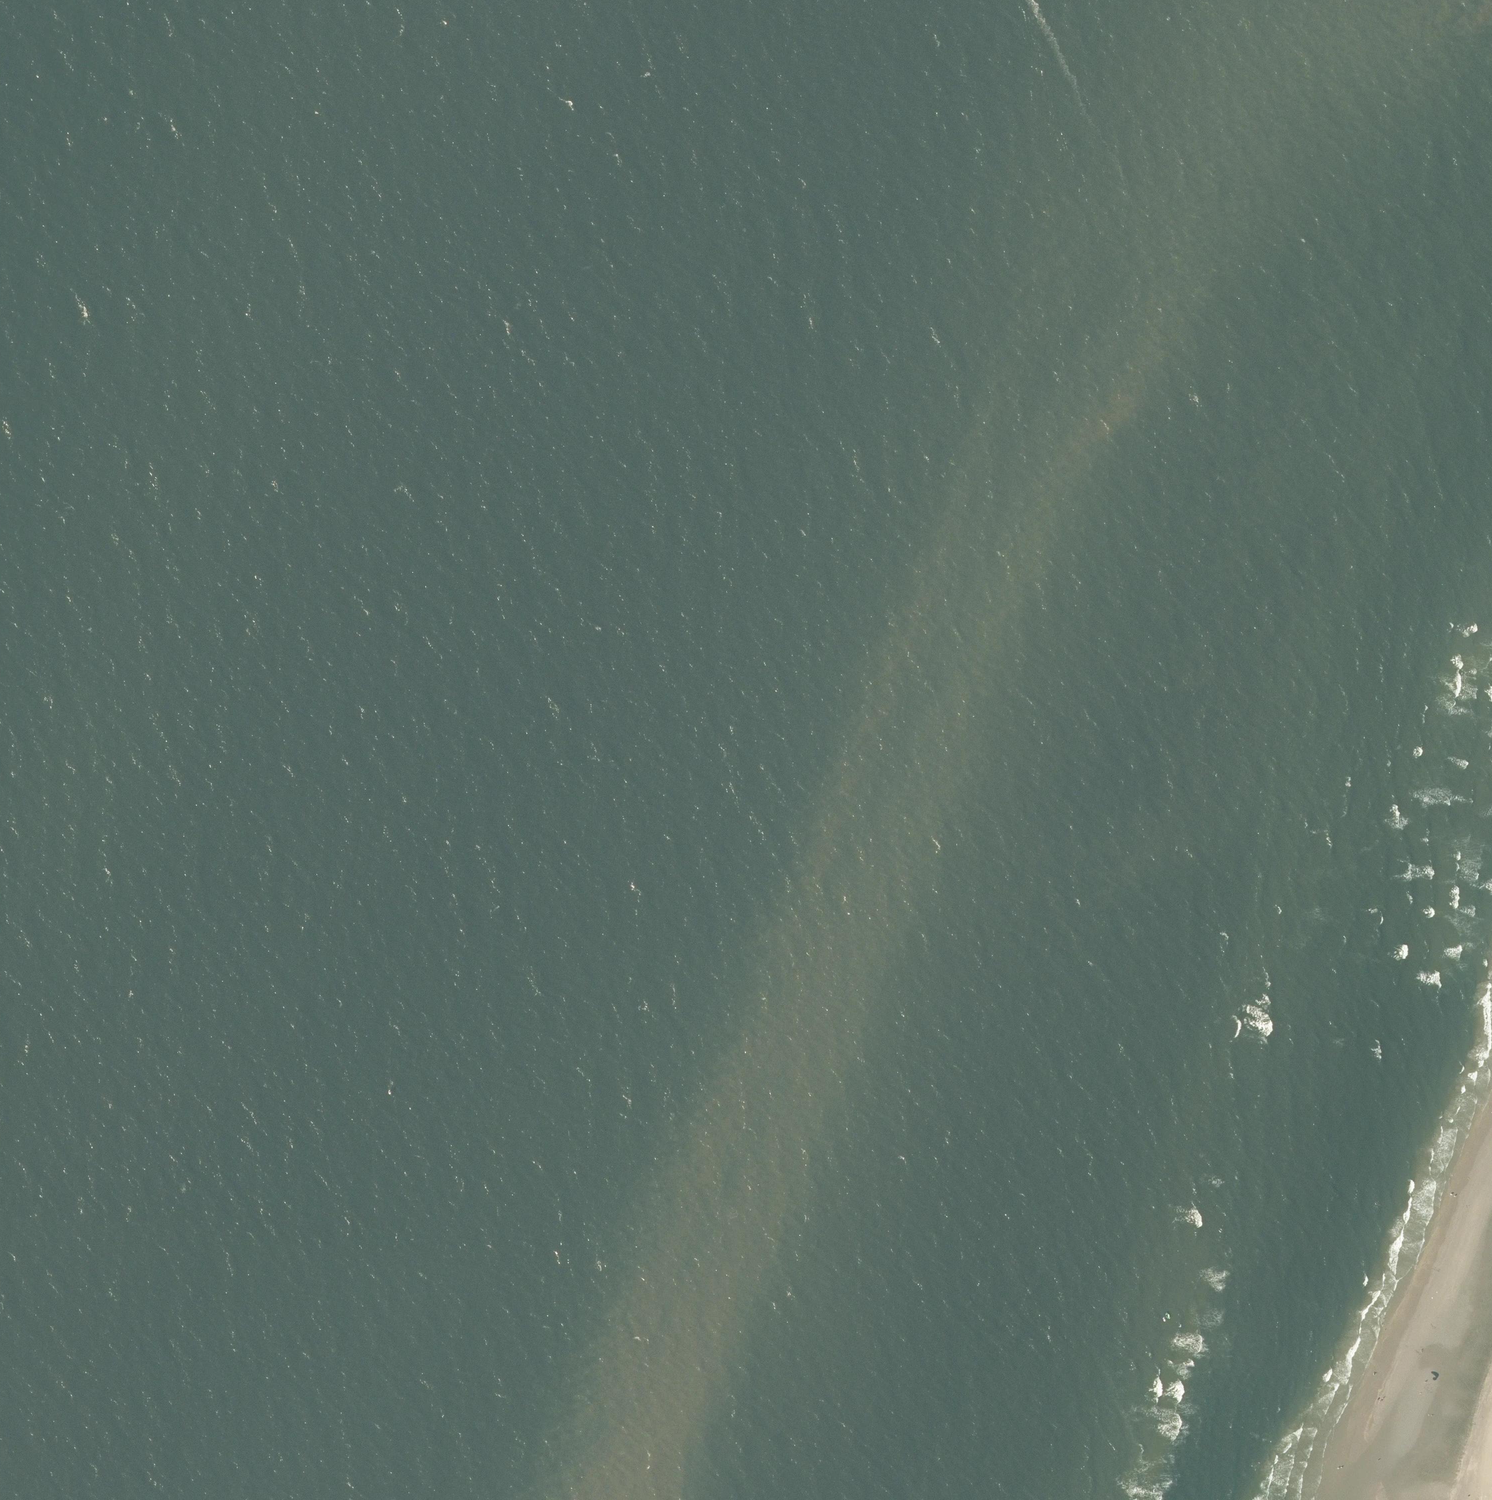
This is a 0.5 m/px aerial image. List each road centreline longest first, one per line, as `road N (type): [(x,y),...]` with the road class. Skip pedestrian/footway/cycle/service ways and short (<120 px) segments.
road 1 (track): [(1491,1491),(1314,1399)]

